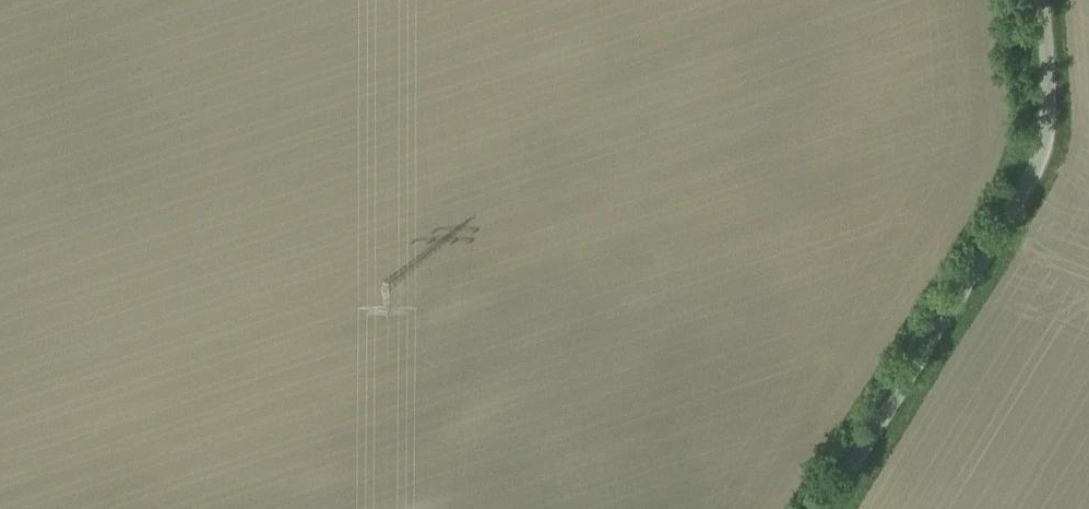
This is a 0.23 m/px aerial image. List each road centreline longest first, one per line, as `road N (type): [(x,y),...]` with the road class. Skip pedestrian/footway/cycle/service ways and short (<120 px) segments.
road 1 (unclassified): [(822,508),(1045,137),(1046,0)]

